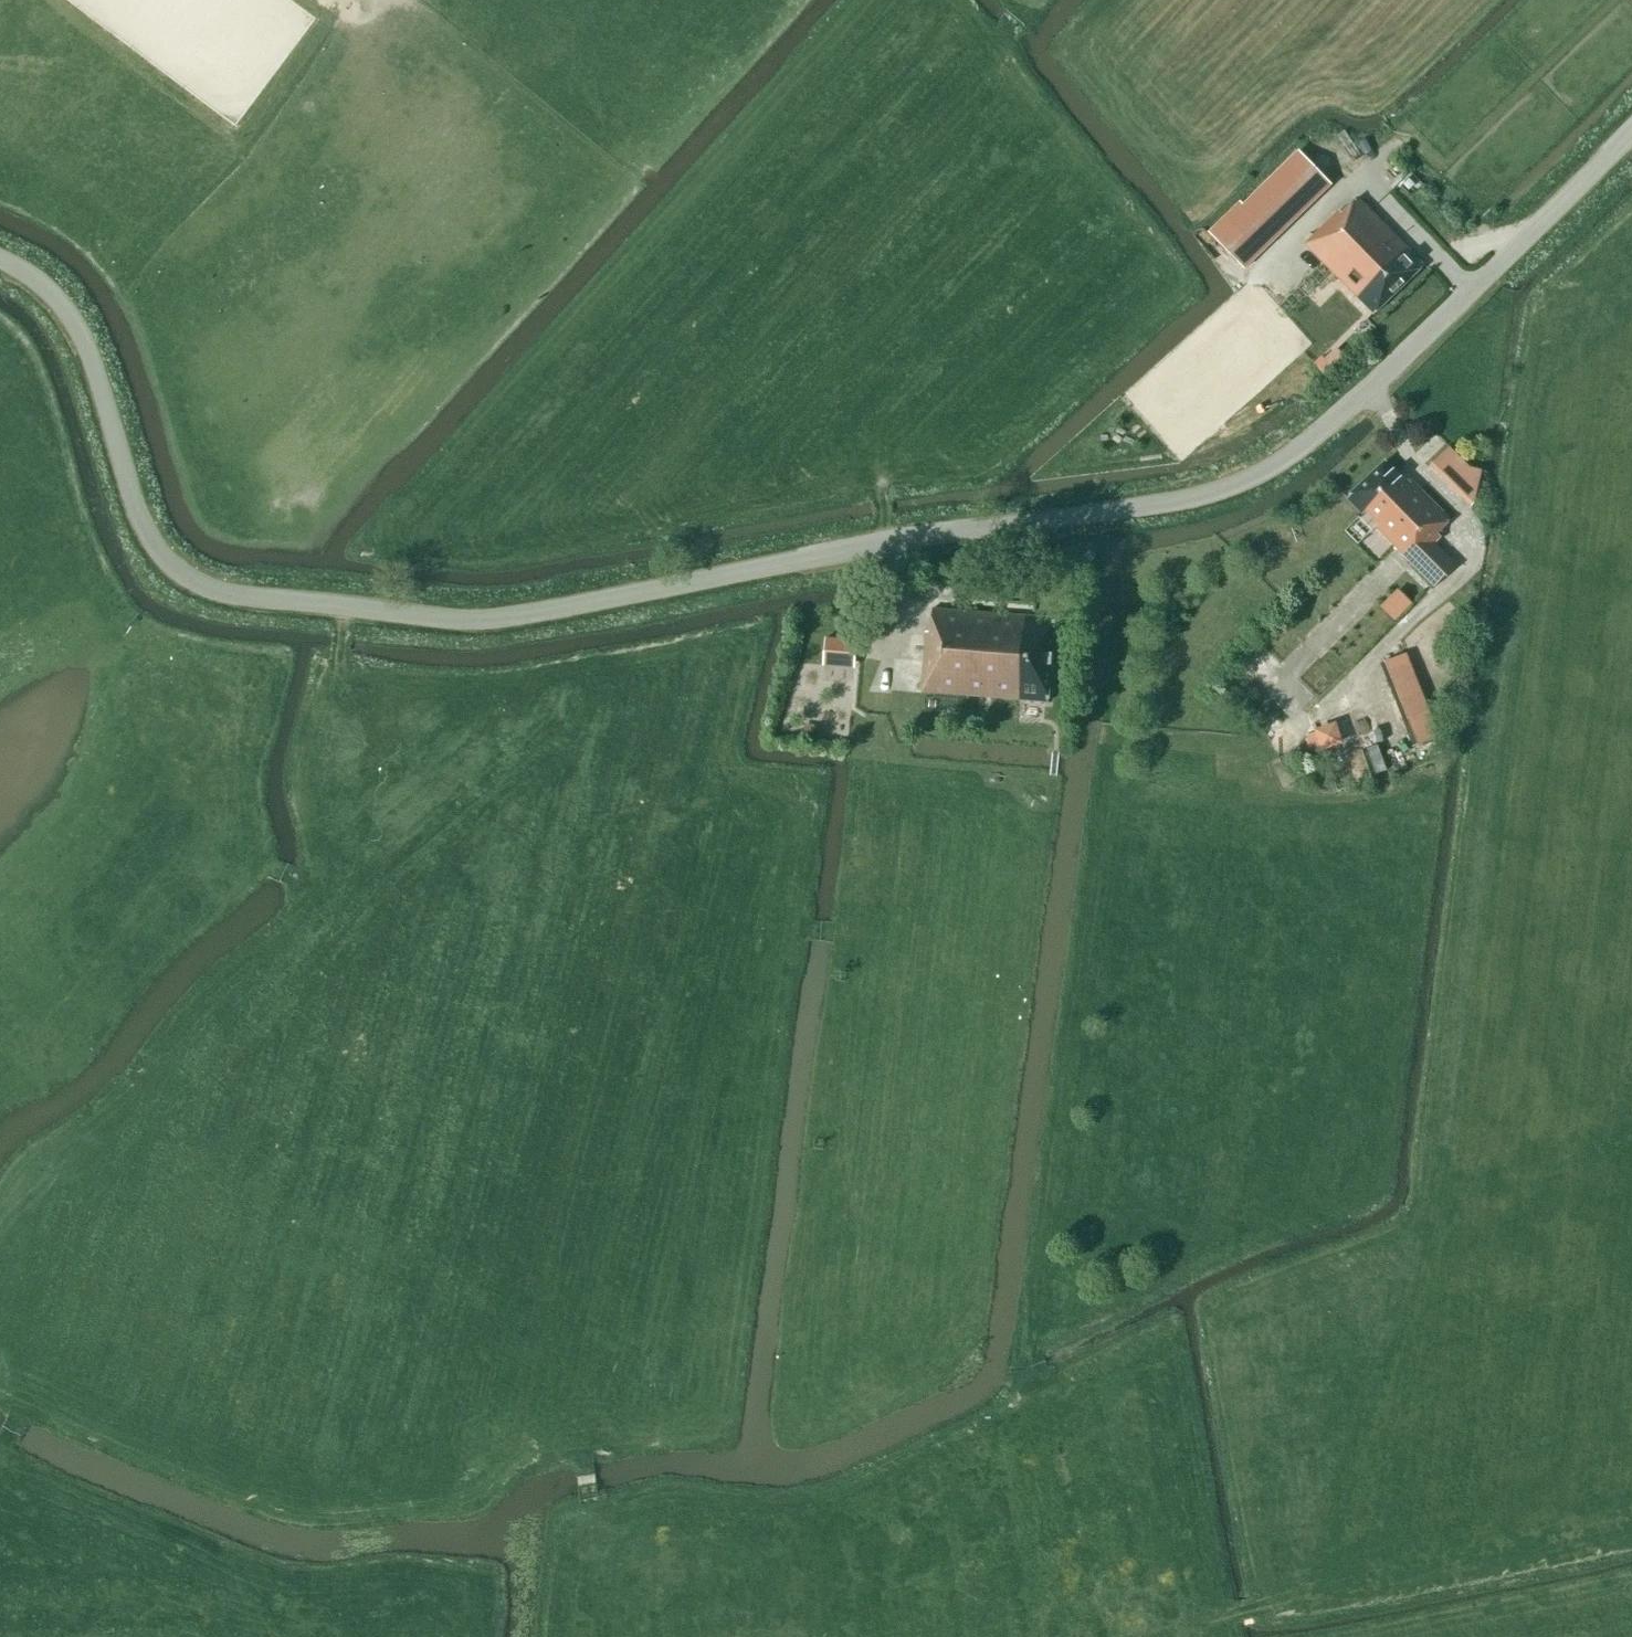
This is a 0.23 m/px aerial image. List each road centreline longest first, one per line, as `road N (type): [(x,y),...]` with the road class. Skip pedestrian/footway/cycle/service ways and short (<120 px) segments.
road 1 (tertiary): [(1631,136),(1371,390),(1296,451),(1241,483),(1183,502),(889,541),(482,622),(224,594),(181,573),(148,539),(83,339),(46,288),(0,259)]

